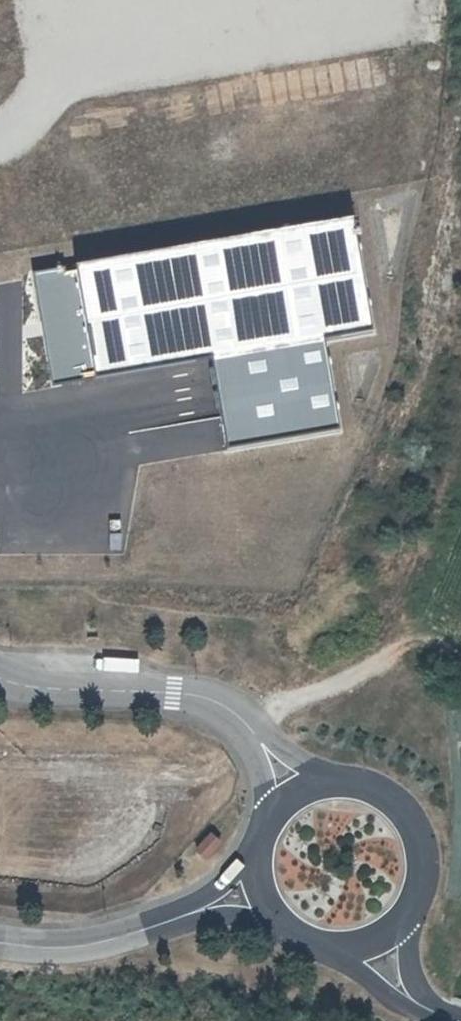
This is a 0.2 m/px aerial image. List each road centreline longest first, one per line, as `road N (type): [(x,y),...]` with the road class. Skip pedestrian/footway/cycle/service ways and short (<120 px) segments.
road 1 (track): [(460,431),(434,517),(395,593),(399,631),(378,663),(246,724)]
road 2 (unclassified): [(0,680),(201,696),(259,739)]
road 3 (tertiary): [(257,847),(169,912),(64,949)]
road 4 (tertiary): [(64,949),(276,917)]
road 5 (tertiary): [(399,921),(423,876),(415,825),(380,789),(330,779)]
road 6 (tertiary): [(333,945),(393,995),(440,1019)]

